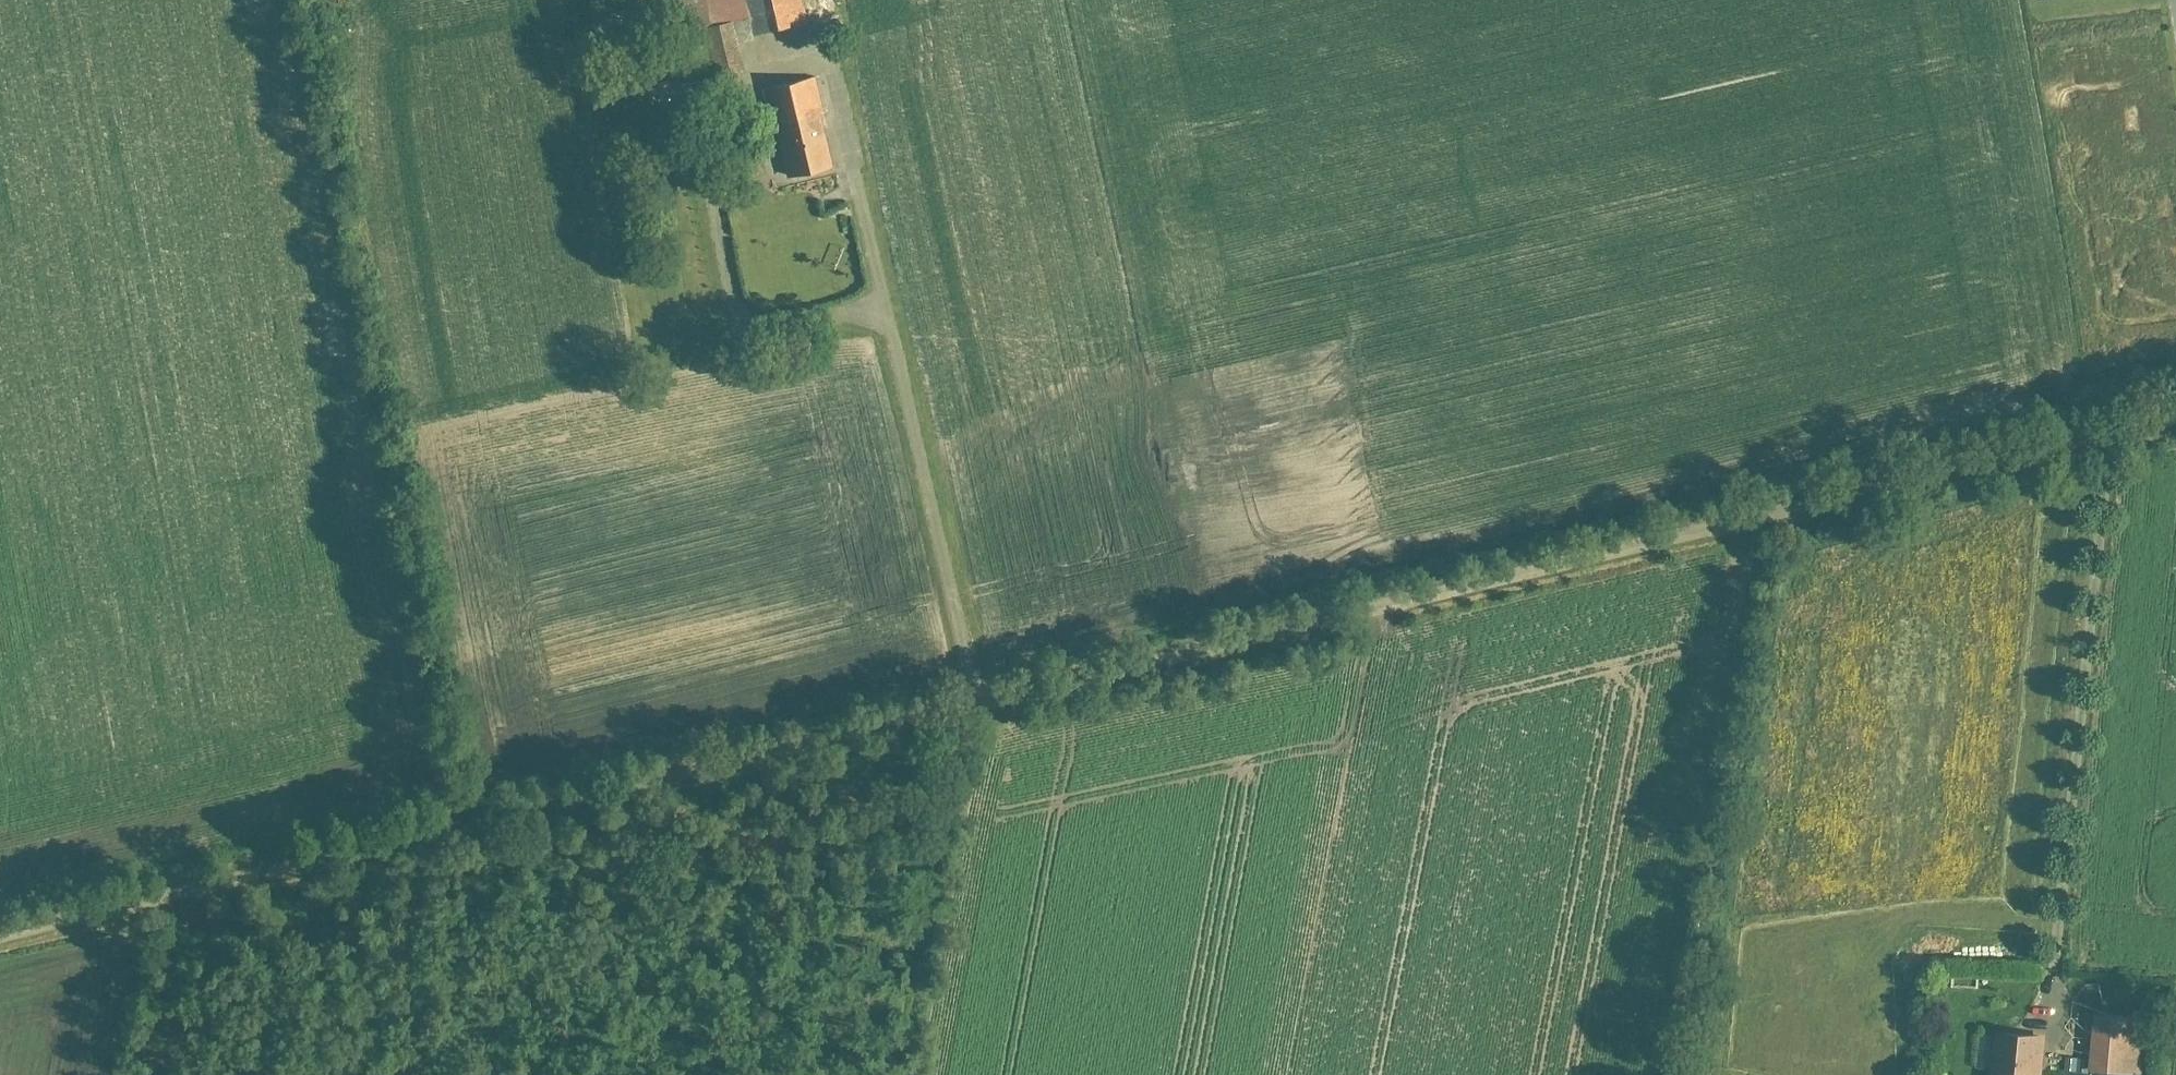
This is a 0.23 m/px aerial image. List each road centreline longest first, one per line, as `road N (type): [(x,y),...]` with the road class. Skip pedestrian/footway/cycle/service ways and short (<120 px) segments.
road 1 (unclassified): [(2175,421),(0,947)]

